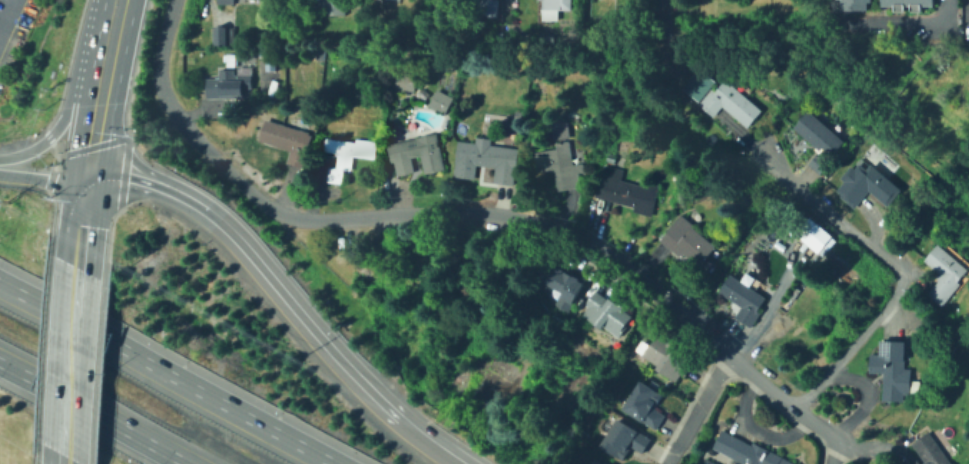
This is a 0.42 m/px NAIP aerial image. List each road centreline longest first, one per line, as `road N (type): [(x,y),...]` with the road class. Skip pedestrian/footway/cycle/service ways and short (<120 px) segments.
road 1 (residential): [(603,256),(553,226),(500,216),(453,210),(308,219),(266,205),(163,98),(158,60),(175,0)]
road 2 (motorway): [(401,418),(202,209),(155,184),(87,176)]
road 3 (motorway): [(336,463),(0,283)]
road 4 (residential): [(900,456),(841,441),(603,256)]
road 5 (residential): [(796,407),(894,296),(900,272),(760,146)]
road 6 (motorway): [(0,364),(186,463)]
road 7 (primary): [(65,455),(78,268)]
road 8 (motorway): [(104,70),(46,140),(0,159)]
road 9 (residential): [(665,463),(727,353)]

